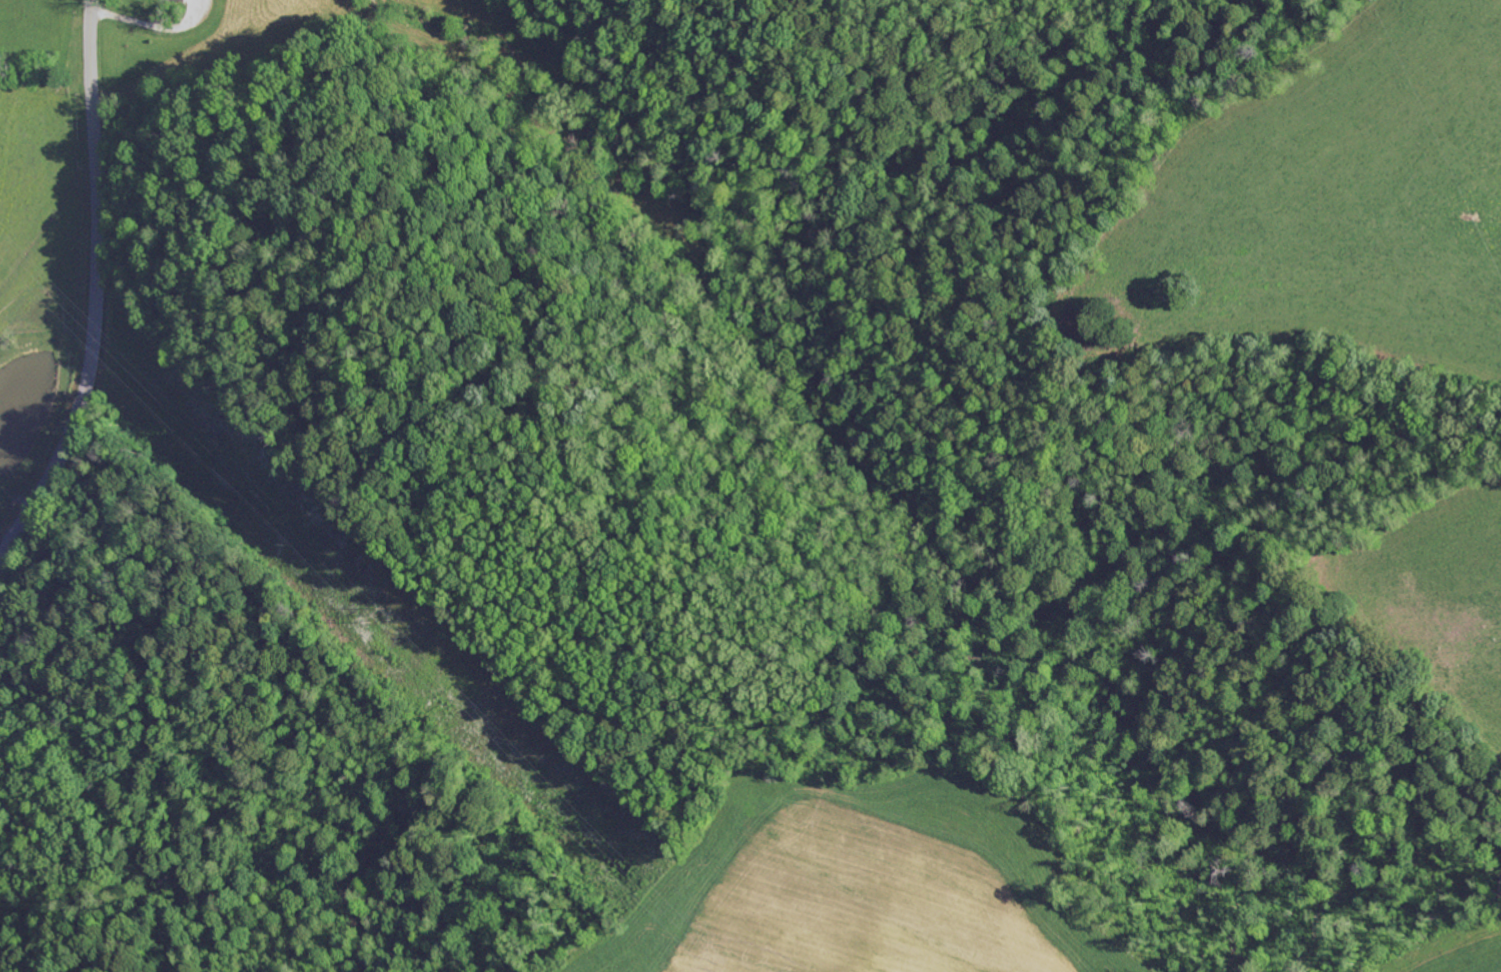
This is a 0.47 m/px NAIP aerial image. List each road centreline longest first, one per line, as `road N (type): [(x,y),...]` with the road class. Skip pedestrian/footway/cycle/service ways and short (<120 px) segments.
road 1 (secondary): [(0,549),(60,435),(95,325),(94,0)]

